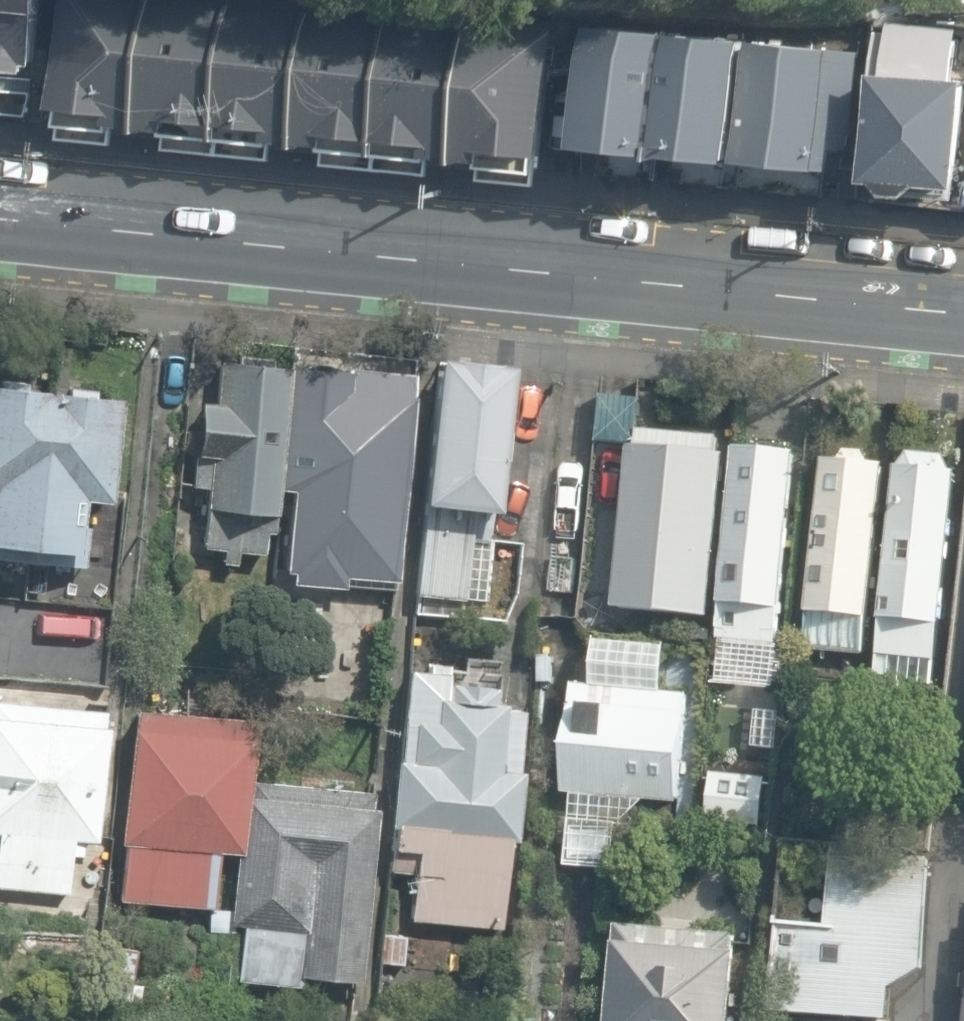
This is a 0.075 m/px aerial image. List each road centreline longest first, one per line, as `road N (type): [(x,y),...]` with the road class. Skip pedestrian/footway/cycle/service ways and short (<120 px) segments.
road 1 (secondary): [(963,314),(0,218)]

